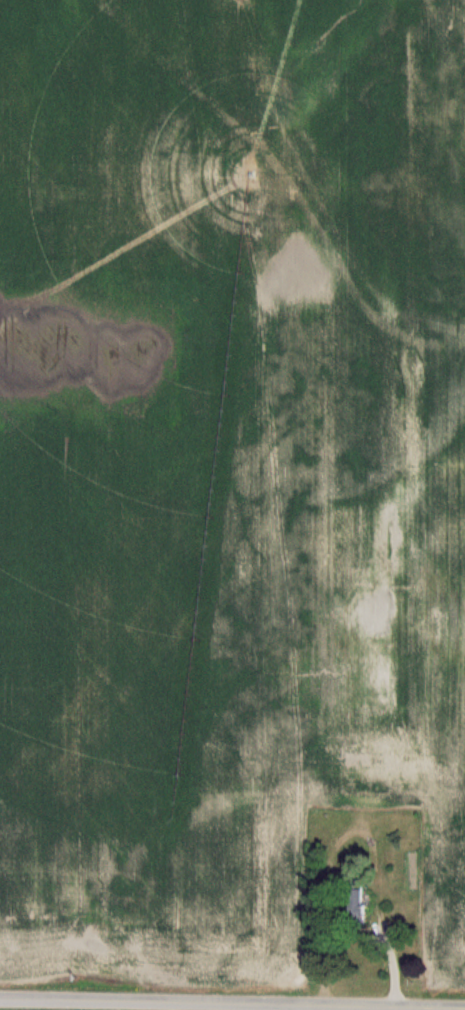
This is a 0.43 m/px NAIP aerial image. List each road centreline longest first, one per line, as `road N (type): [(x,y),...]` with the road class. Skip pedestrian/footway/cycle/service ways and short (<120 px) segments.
road 1 (residential): [(464,1009),(0,999)]

